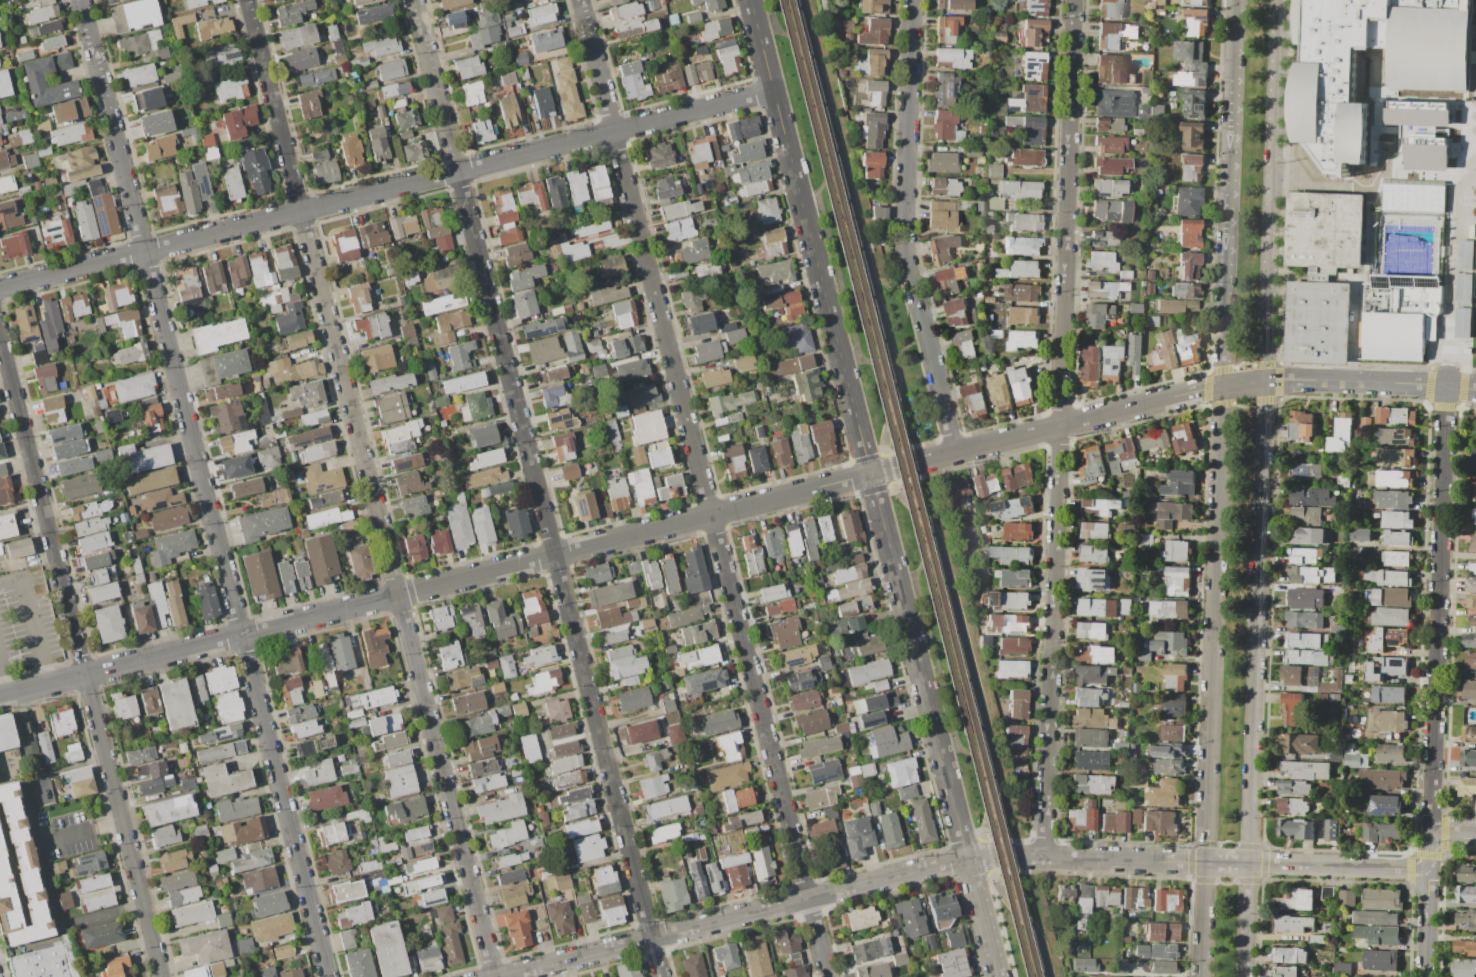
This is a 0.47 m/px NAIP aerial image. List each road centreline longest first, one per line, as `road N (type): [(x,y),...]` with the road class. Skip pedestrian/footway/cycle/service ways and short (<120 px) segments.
road 1 (residential): [(580,0),(828,976)]
road 2 (residential): [(80,0),(327,976)]
road 3 (residential): [(247,0),(493,976)]
road 4 (tertiary): [(1242,976),(1277,0)]
road 5 (tertiary): [(1234,0),(1201,976)]
road 6 (residential): [(412,0),(651,938)]
road 7 (residential): [(502,976),(967,859),(1429,870)]
road 8 (residential): [(0,697),(869,474)]
road 9 (tertiary): [(750,0),(967,859)]
road 10 (residential): [(1074,0),(1043,858)]
road 11 (residential): [(0,288),(773,90)]
road 12 (residential): [(0,343),(161,976)]
road 13 (residential): [(869,474),(1221,385),(1288,379),(1475,389)]
road 14 (residential): [(915,0),(907,260),(955,452)]
road 15 (residential): [(1445,386),(1430,831)]
road 16 (tertiary): [(967,859),(997,976)]

